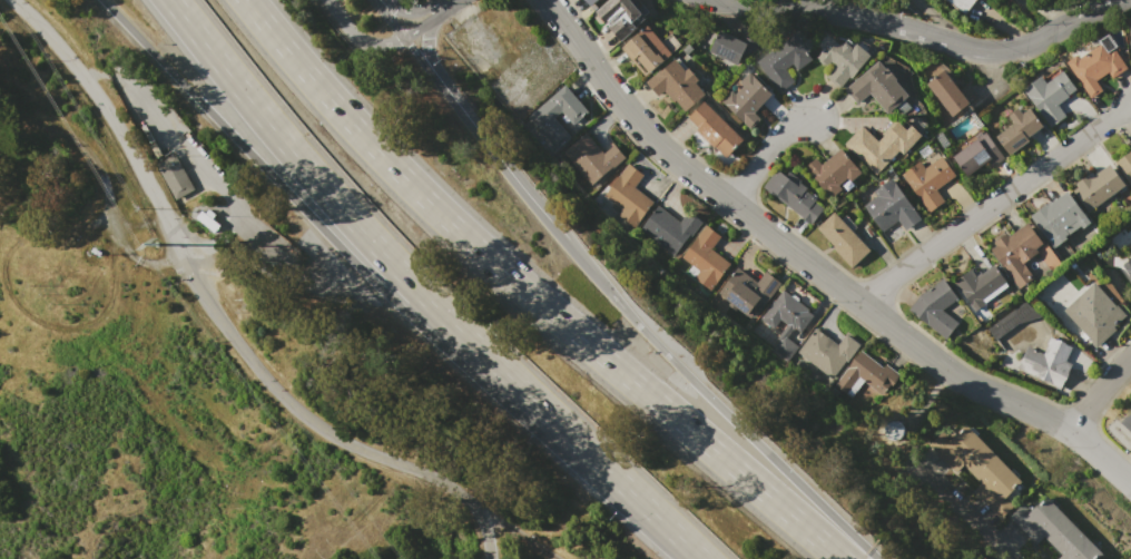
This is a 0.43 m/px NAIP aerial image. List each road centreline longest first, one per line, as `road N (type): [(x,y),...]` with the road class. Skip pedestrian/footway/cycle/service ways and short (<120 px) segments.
road 1 (motorway): [(842,558),(452,225),(246,0)]
road 2 (motorway): [(102,0),(419,326),(698,558)]
road 3 (motorway): [(170,0),(360,229),(702,558)]
road 4 (residential): [(546,0),(611,94),(672,159),(941,367),(1044,416),(1130,486)]
road 5 (motorway): [(866,558),(554,226)]
road 6 (tertiary): [(1116,0),(995,51),(809,8),(721,0)]
road 7 (residential): [(1130,104),(857,303)]
road 8 (track): [(187,258),(159,268),(137,259),(124,246),(94,161),(52,130),(0,133)]
road 9 (motorway): [(554,226),(444,88)]
road 10 (residential): [(1007,558),(917,468)]
road 11 (residential): [(812,118),(779,135),(730,204)]

